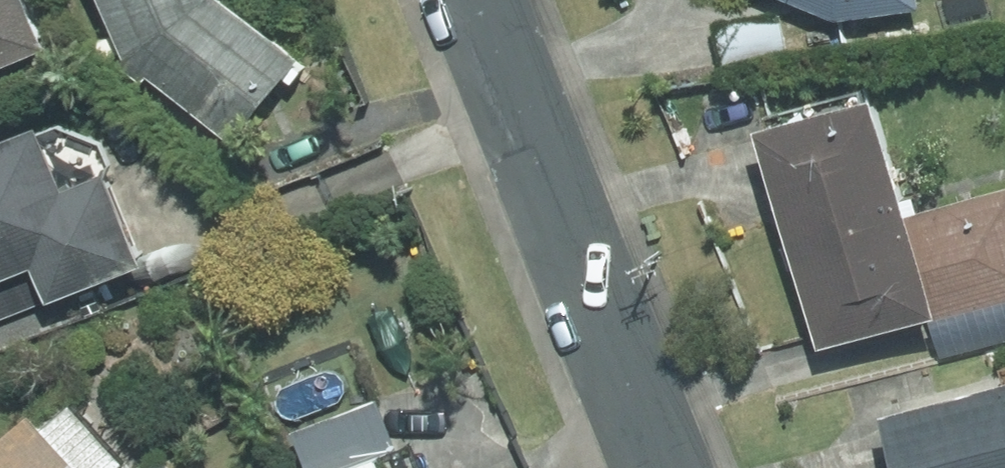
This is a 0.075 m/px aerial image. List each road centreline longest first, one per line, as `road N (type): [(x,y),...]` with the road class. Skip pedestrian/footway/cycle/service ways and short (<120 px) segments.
road 1 (residential): [(663,467),(475,0)]

